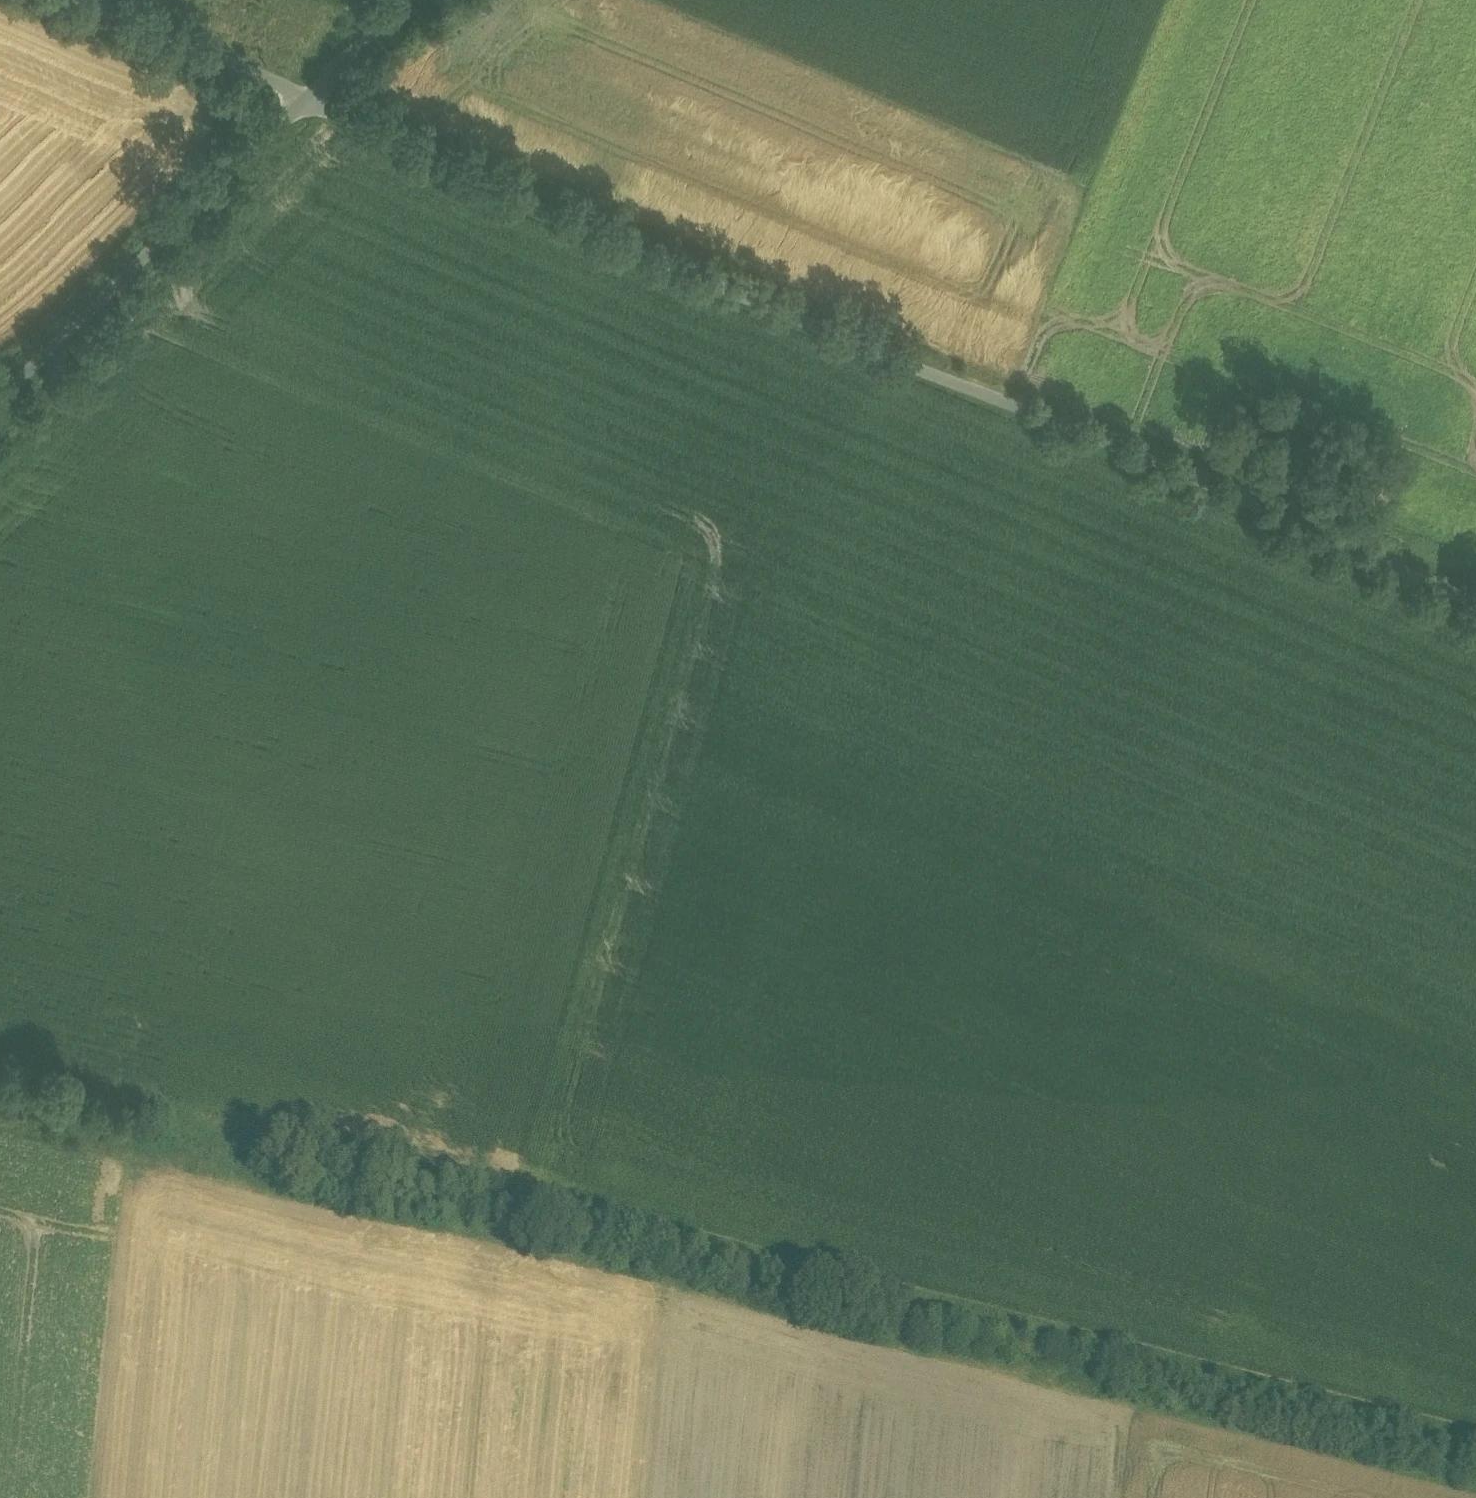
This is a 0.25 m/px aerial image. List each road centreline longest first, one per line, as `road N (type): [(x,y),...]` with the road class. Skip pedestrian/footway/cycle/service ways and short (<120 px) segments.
road 1 (residential): [(1475,590),(311,96)]
road 2 (residential): [(0,403),(311,96)]
road 3 (residential): [(311,96),(94,0)]
road 4 (residential): [(311,96),(409,0)]

